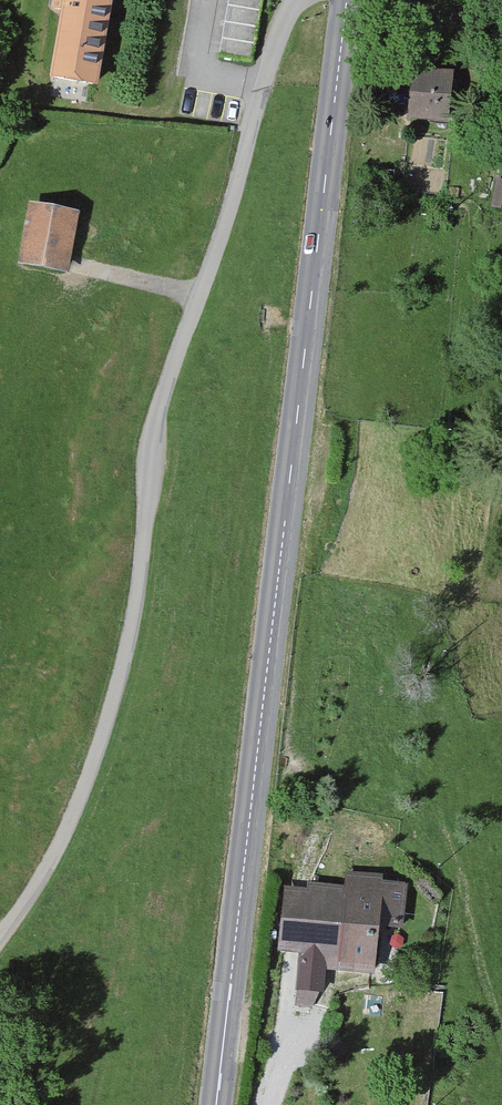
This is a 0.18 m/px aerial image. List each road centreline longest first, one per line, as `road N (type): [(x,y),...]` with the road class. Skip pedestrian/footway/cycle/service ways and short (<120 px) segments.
road 1 (primary): [(348,0),(217,1104)]
road 2 (unclassified): [(289,0),(225,223),(159,398),(131,626),(107,721),(65,833),(0,931)]

